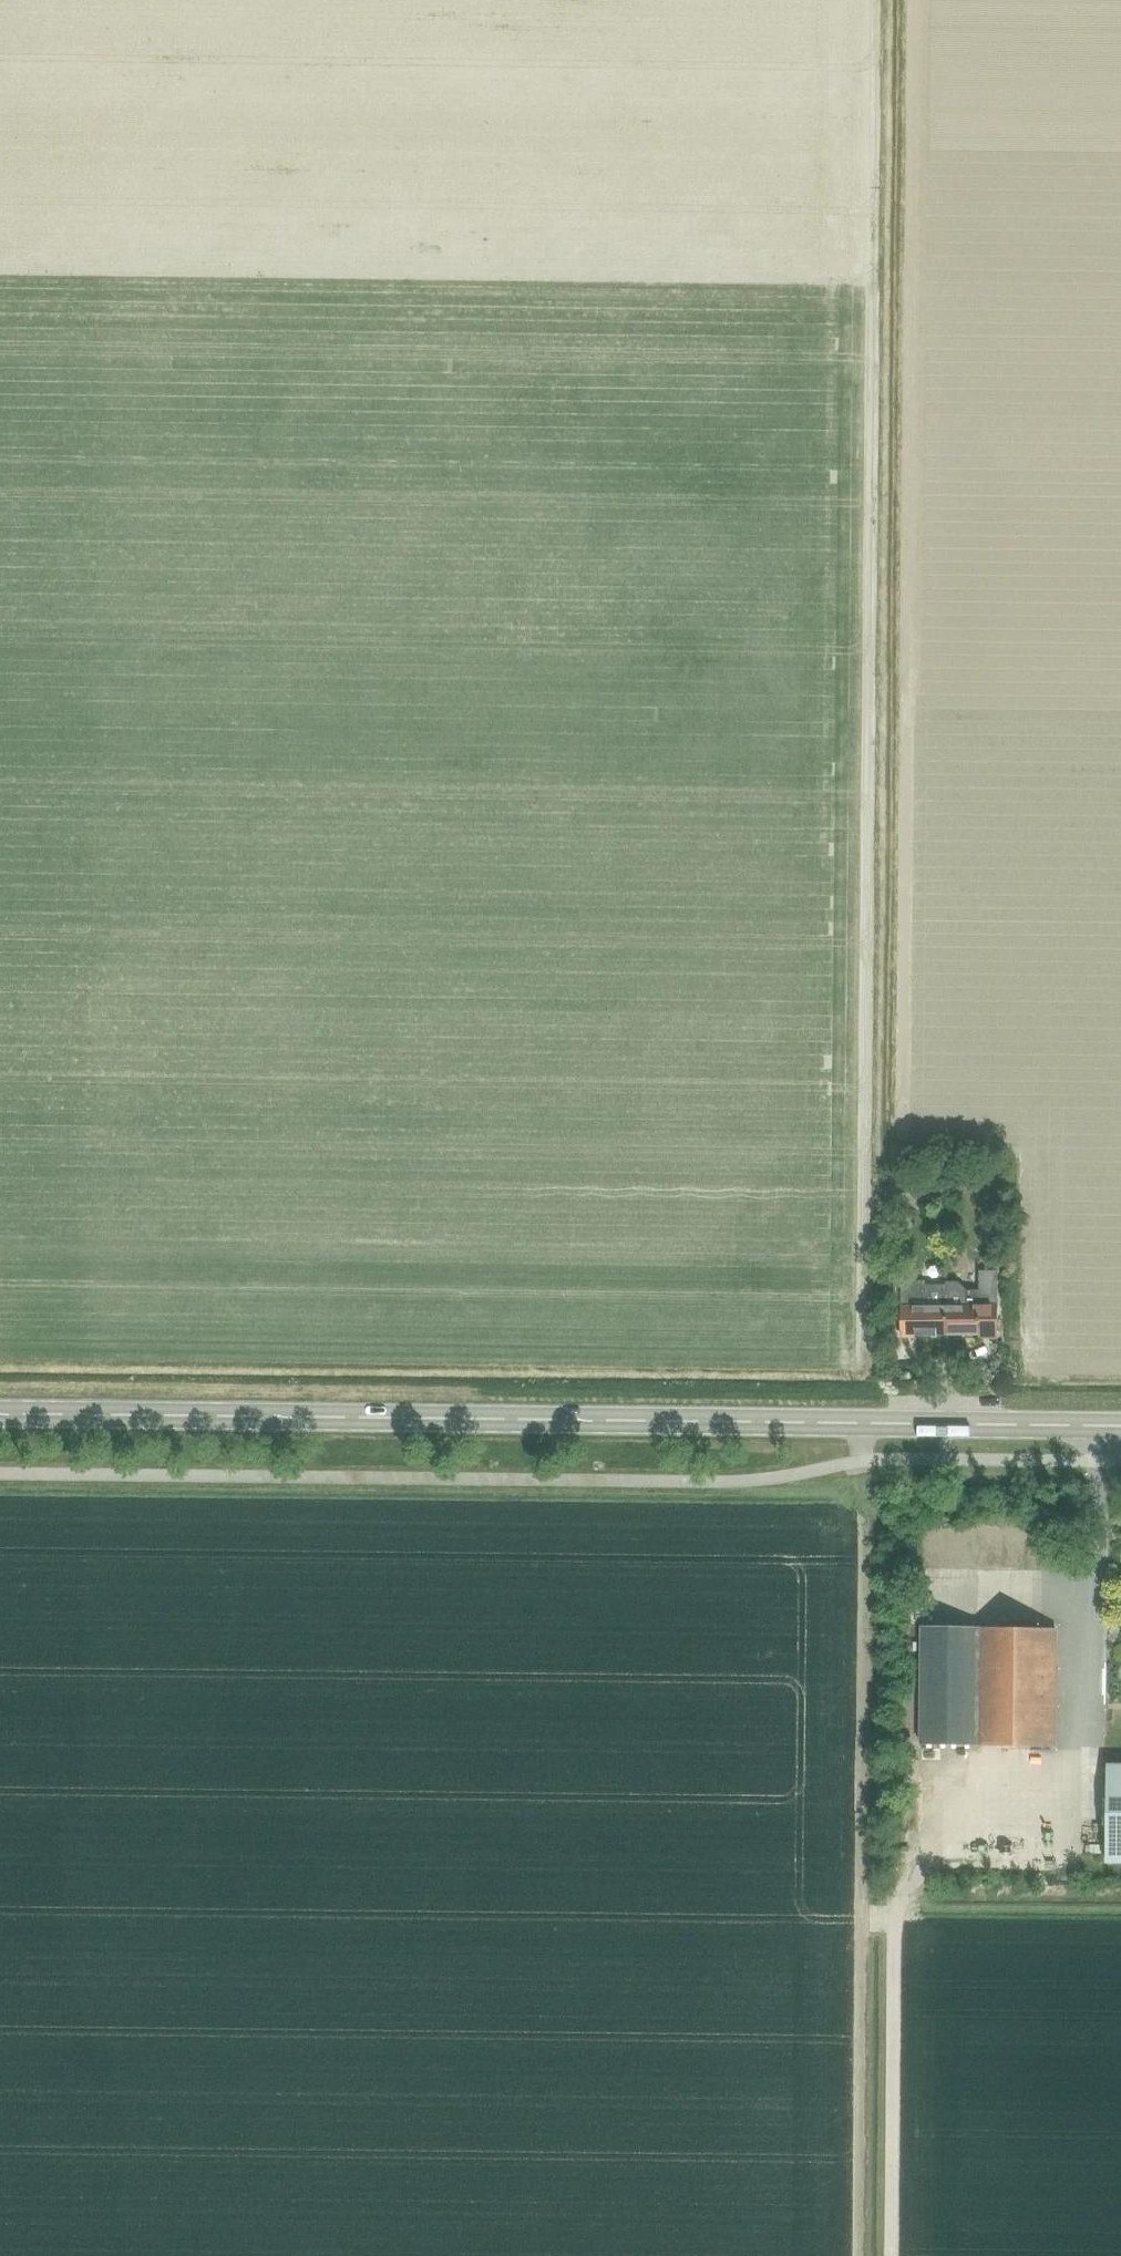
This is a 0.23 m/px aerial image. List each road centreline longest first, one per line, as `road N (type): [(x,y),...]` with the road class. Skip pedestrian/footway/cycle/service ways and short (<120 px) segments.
road 1 (secondary): [(1120,1427),(0,1415)]

